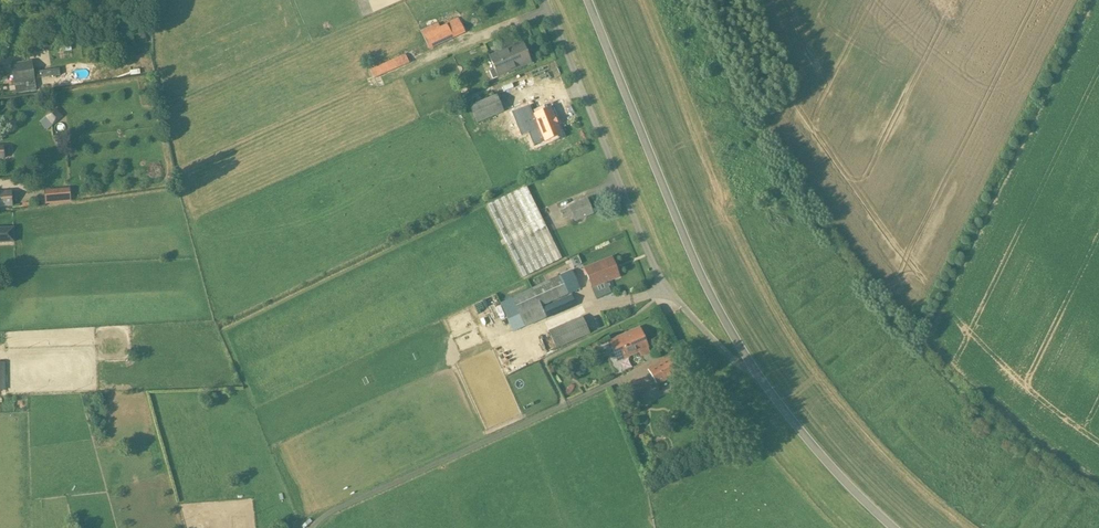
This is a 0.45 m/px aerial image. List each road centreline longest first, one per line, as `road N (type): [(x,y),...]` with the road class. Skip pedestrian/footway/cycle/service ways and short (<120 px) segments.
road 1 (track): [(640,0),(720,207),(790,336),(870,440),(967,527)]
road 2 (unclassified): [(758,374),(669,293),(544,0)]
road 3 (tertiary): [(758,374),(721,310),(589,0)]
road 4 (unclassified): [(313,527),(330,512),(564,405)]
road 5 (tertiary): [(897,527),(828,464),(758,374)]

